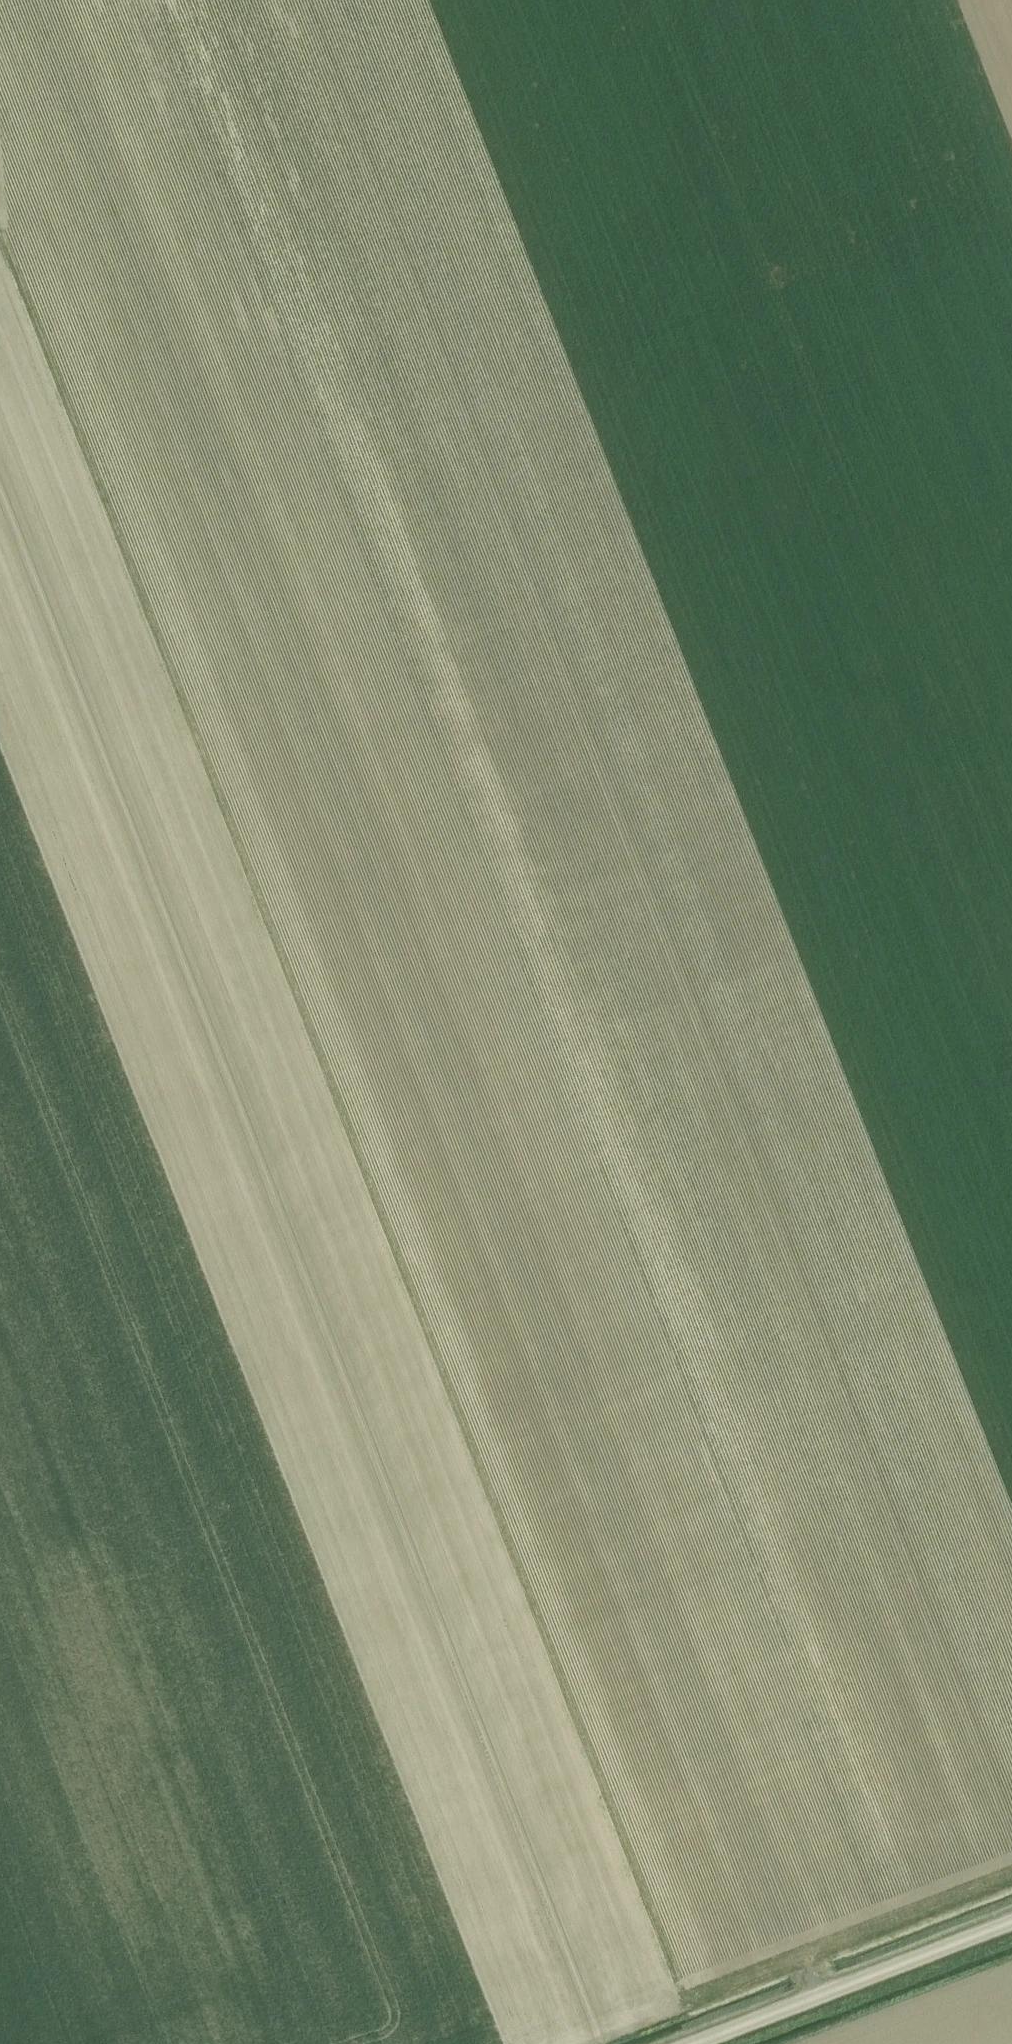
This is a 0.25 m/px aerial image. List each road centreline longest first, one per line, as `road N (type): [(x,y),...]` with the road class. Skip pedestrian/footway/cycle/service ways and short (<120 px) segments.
road 1 (unclassified): [(688,2043),(1011,1920)]

